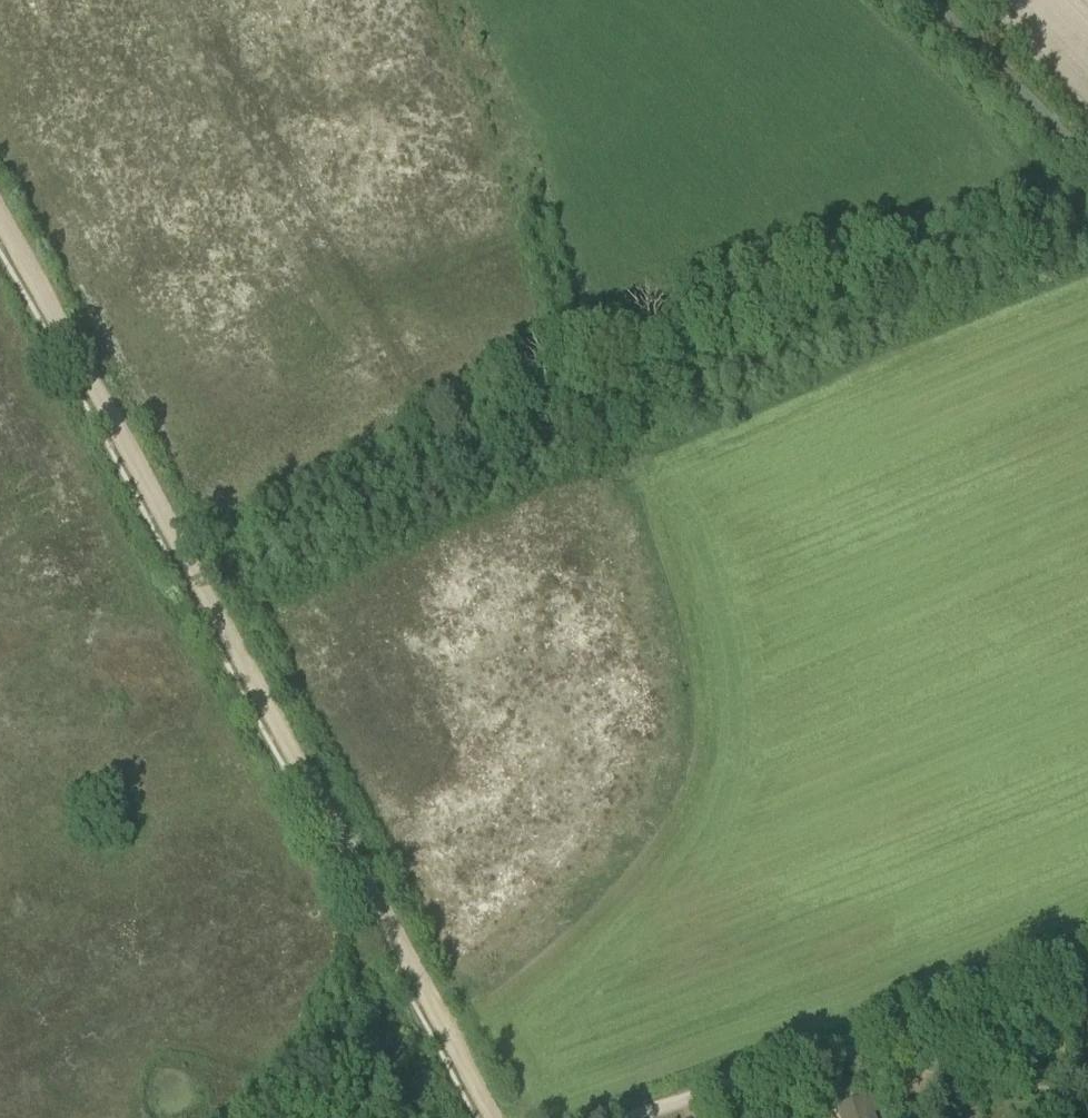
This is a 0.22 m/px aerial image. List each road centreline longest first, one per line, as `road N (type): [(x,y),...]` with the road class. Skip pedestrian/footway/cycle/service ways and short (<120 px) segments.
road 1 (track): [(493,1117),(0,230)]
road 2 (track): [(640,1117),(804,1063),(1087,1107)]

